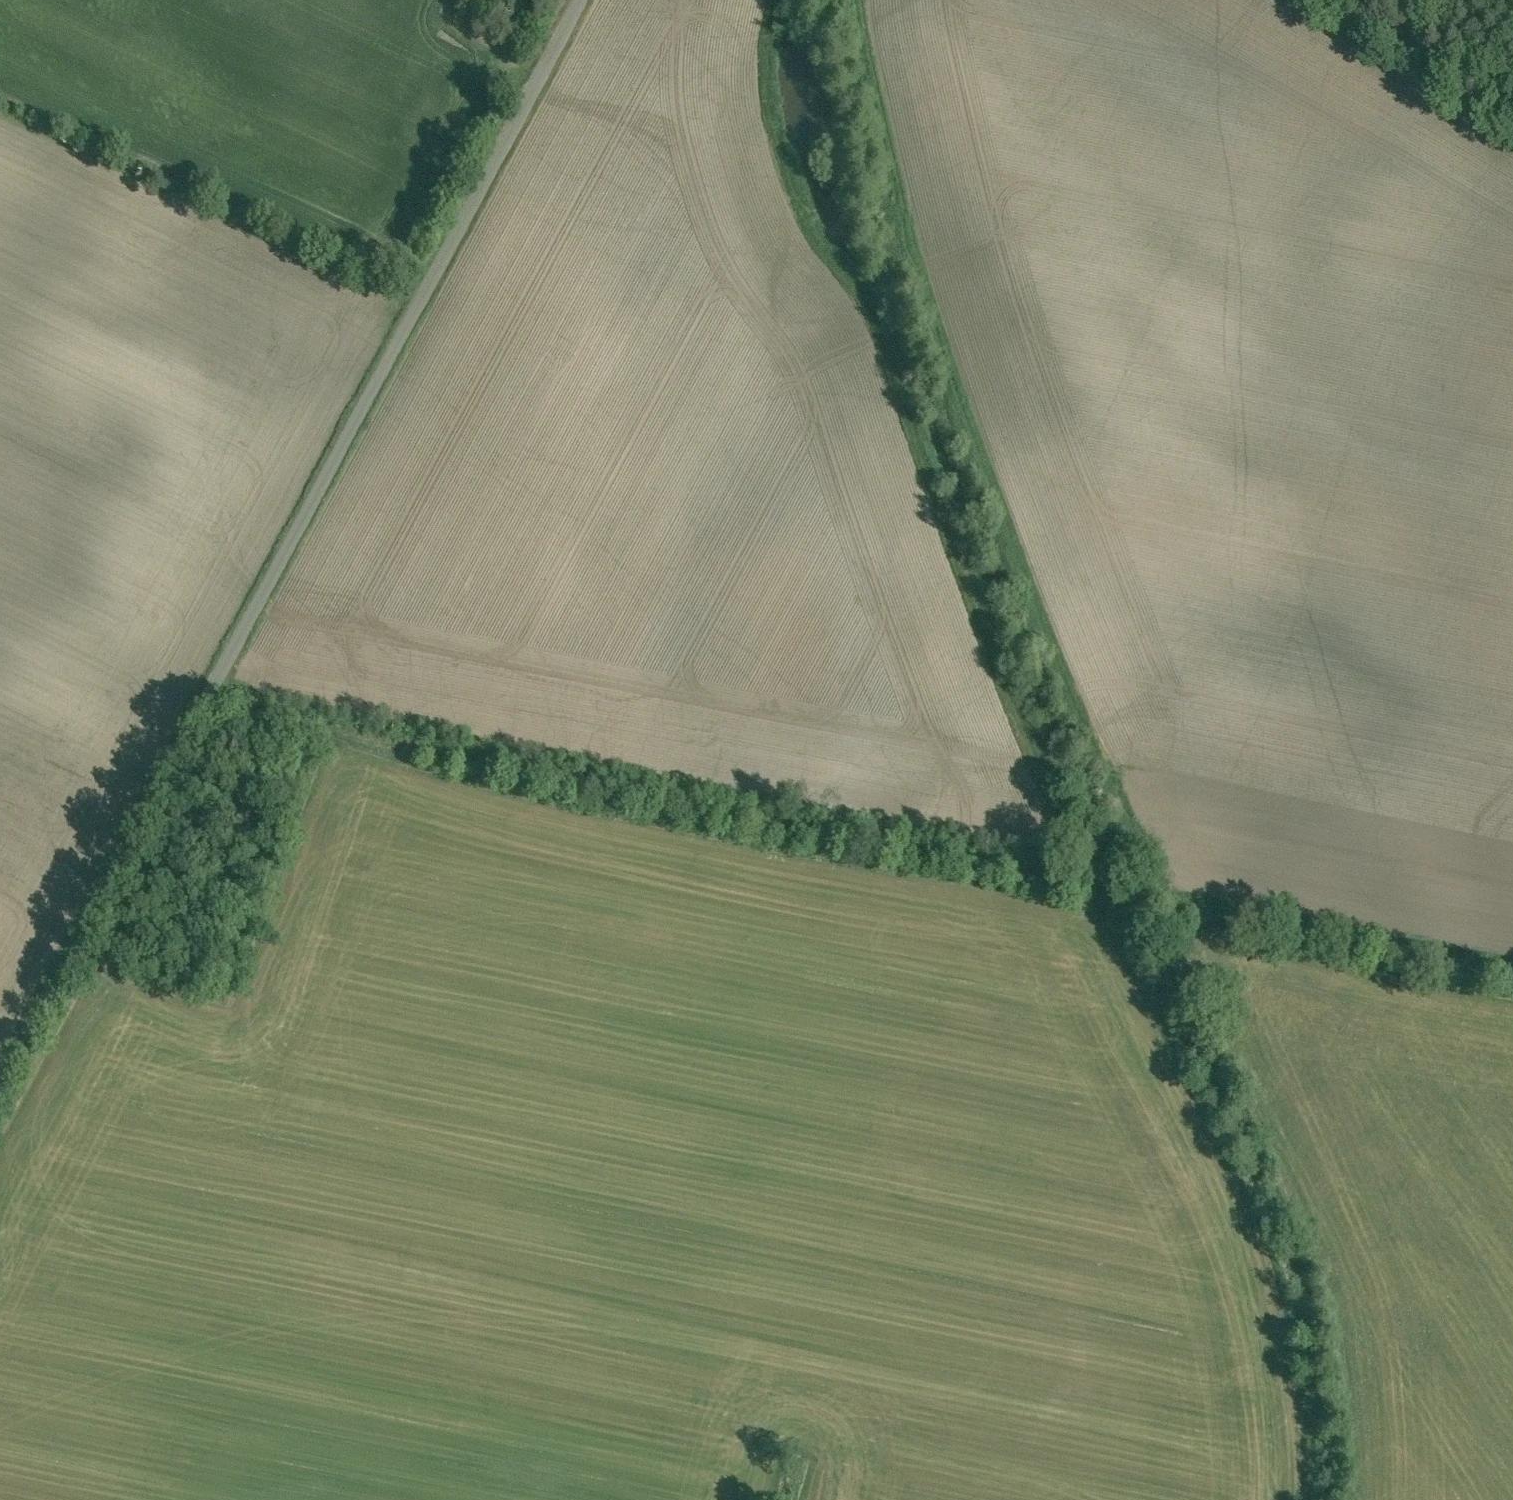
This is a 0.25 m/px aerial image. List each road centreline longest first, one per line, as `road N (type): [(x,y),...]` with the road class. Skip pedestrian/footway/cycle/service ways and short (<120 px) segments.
road 1 (track): [(199,705),(1512,970)]
road 2 (unclassified): [(0,1072),(582,0)]
road 3 (unclassified): [(1412,0),(1512,66)]

